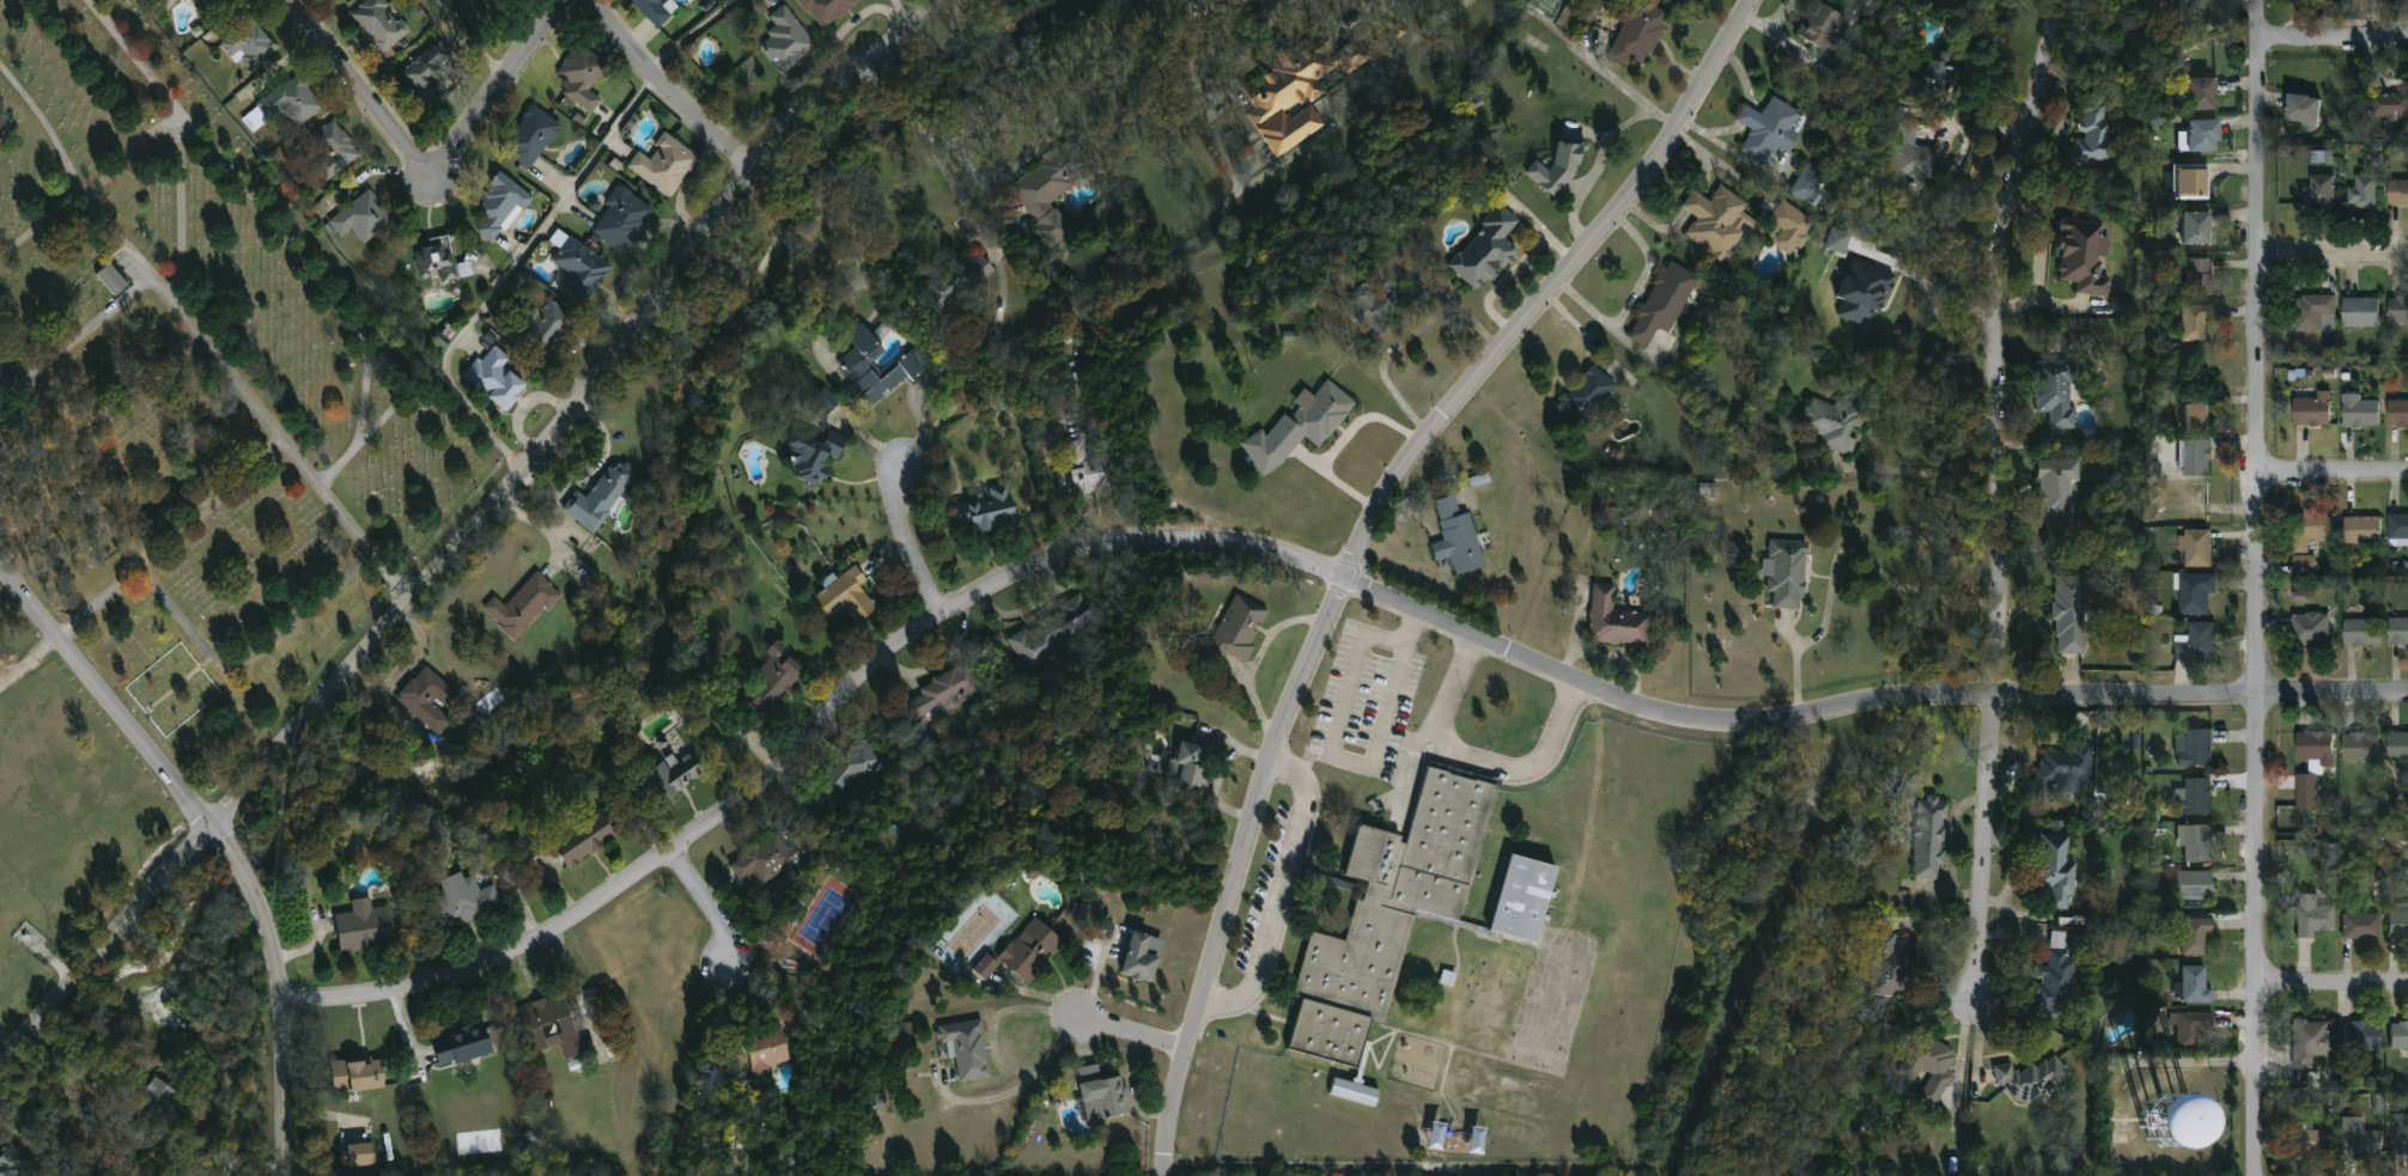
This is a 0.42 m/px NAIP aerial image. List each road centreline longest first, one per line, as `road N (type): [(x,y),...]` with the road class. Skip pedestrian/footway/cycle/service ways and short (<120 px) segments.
road 1 (residential): [(2407,696),(1996,693),(1745,726),(1677,720),(1638,712),(1282,556),(1215,543),(1103,547),(1045,562),(942,615),(673,853),(546,937),(428,987),(282,997)]
road 2 (residential): [(1756,0),(1642,190),(1401,471),(1366,537),(1296,689),(1252,815),(1185,1052),(1168,1175)]
road 3 (residential): [(2259,0),(2258,1175)]
road 4 (tertiary): [(937,0),(772,142),(570,416),(211,827)]
road 5 (residential): [(2067,0),(2026,136),(1996,315),(1996,693),(1976,999)]
road 6 (tertiary): [(0,565),(241,860),(268,925),(282,997),(287,1175)]
road 7 (tertiary): [(211,827),(0,1054)]
road 8 (residential): [(592,0),(752,170)]
road 9 (residential): [(285,0),(406,151),(433,165)]
road 10 (residential): [(433,165),(455,158),(566,0)]
road 11 (residential): [(942,615),(920,581),(899,517),(908,469)]
road 12 (residential): [(2407,985),(2257,982)]
road 13 (residential): [(2407,476),(2258,471)]
road 14 (residential): [(2407,38),(2258,38)]
road 15 (residential): [(2407,255),(2260,255)]

